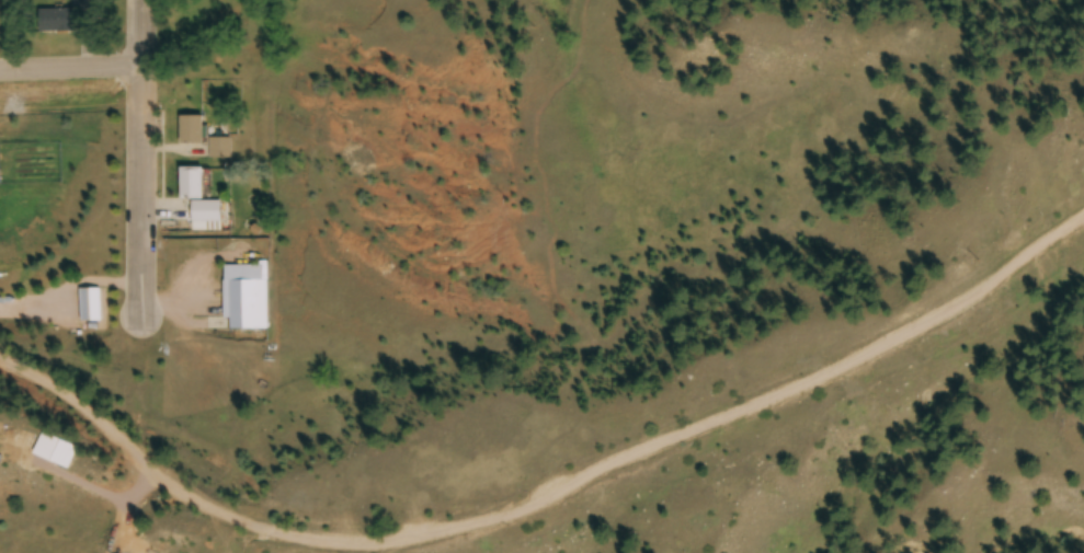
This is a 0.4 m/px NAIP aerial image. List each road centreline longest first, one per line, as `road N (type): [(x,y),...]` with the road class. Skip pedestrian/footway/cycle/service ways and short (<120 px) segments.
road 1 (track): [(0,365),(57,388),(156,481),(232,523),(312,542),(393,546),(528,507),(1083,212)]
road 2 (residential): [(138,0),(145,288)]
road 3 (residential): [(138,68),(0,75)]

